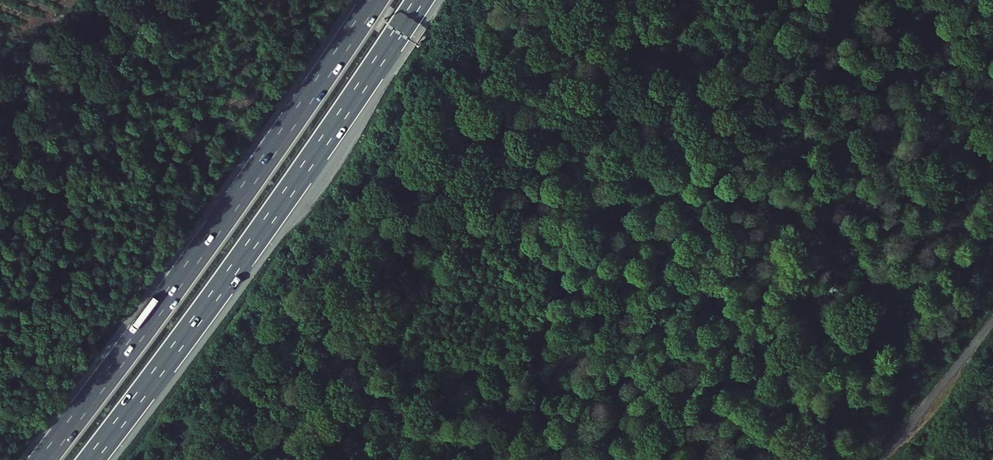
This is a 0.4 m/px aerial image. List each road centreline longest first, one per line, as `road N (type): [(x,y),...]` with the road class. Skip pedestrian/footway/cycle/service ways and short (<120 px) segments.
road 1 (motorway): [(374,0),(43,459)]
road 2 (motorway): [(91,459),(269,220),(419,0)]
road 3 (track): [(992,325),(881,459)]

